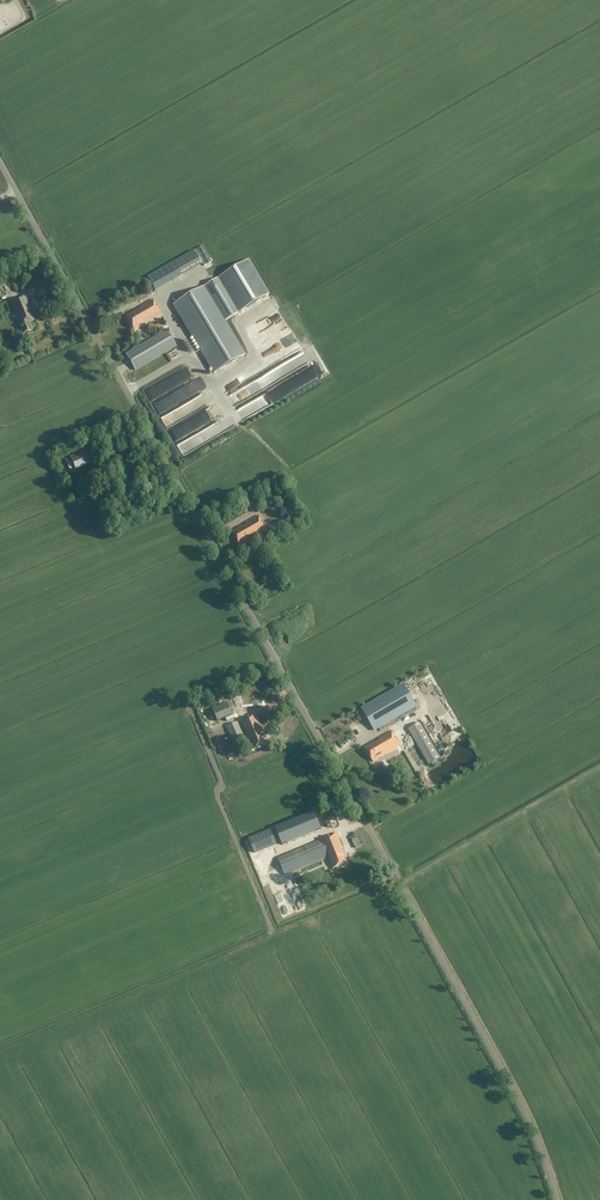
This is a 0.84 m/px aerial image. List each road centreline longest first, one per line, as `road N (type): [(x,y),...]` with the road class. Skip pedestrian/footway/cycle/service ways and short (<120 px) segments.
road 1 (unclassified): [(556,1199),(510,1087),(0,163)]

